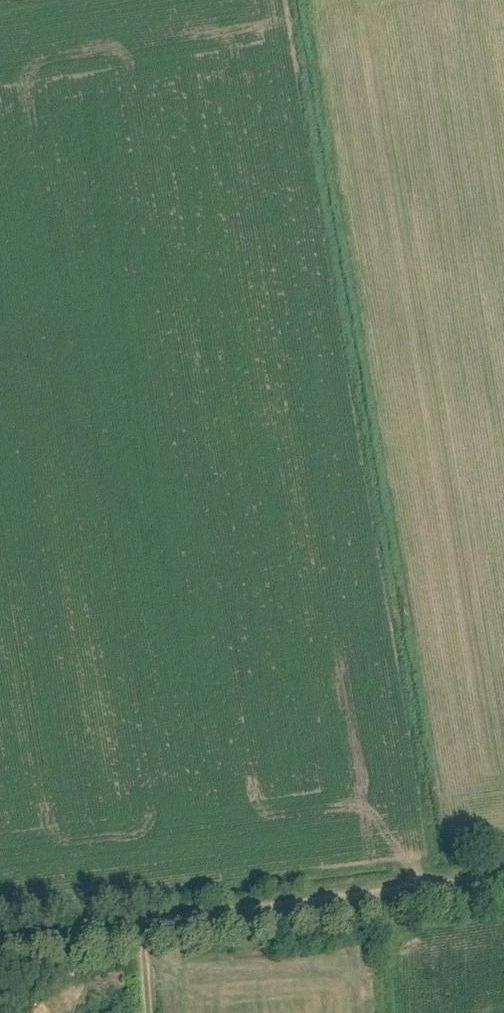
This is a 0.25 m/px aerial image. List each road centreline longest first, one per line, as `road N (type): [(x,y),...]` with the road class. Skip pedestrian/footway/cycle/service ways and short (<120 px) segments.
road 1 (unclassified): [(503,882),(0,948)]

